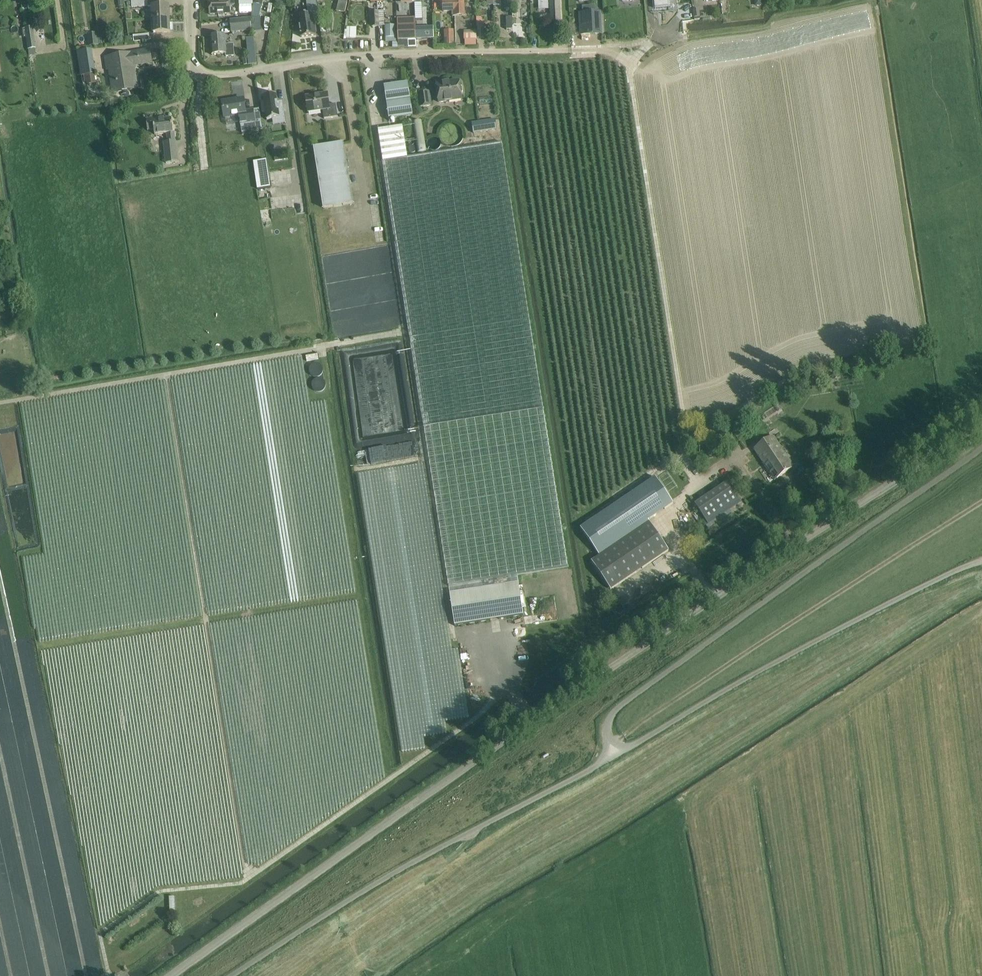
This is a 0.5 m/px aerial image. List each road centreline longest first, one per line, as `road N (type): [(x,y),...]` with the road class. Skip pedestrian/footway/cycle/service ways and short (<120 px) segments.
road 1 (unclassified): [(175,975),(598,679),(981,427)]
road 2 (unclassified): [(615,765),(616,736),(633,705),(981,452)]
road 3 (residential): [(569,50),(326,58),(219,76),(193,59),(191,0)]
road 4 (unclassified): [(244,975),(615,765)]
road 5 (unclassified): [(615,765),(843,631),(981,568)]

